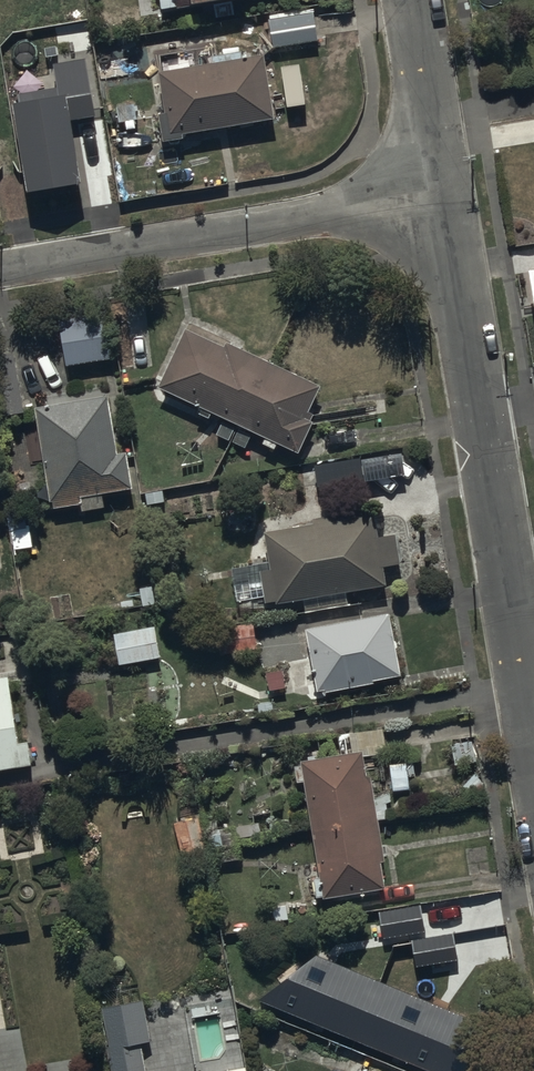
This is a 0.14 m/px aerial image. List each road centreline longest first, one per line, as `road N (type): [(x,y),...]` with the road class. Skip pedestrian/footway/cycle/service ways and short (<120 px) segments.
road 1 (residential): [(447,196),(533,731)]
road 2 (residential): [(447,196),(0,271)]
road 3 (residential): [(414,0),(447,196)]

